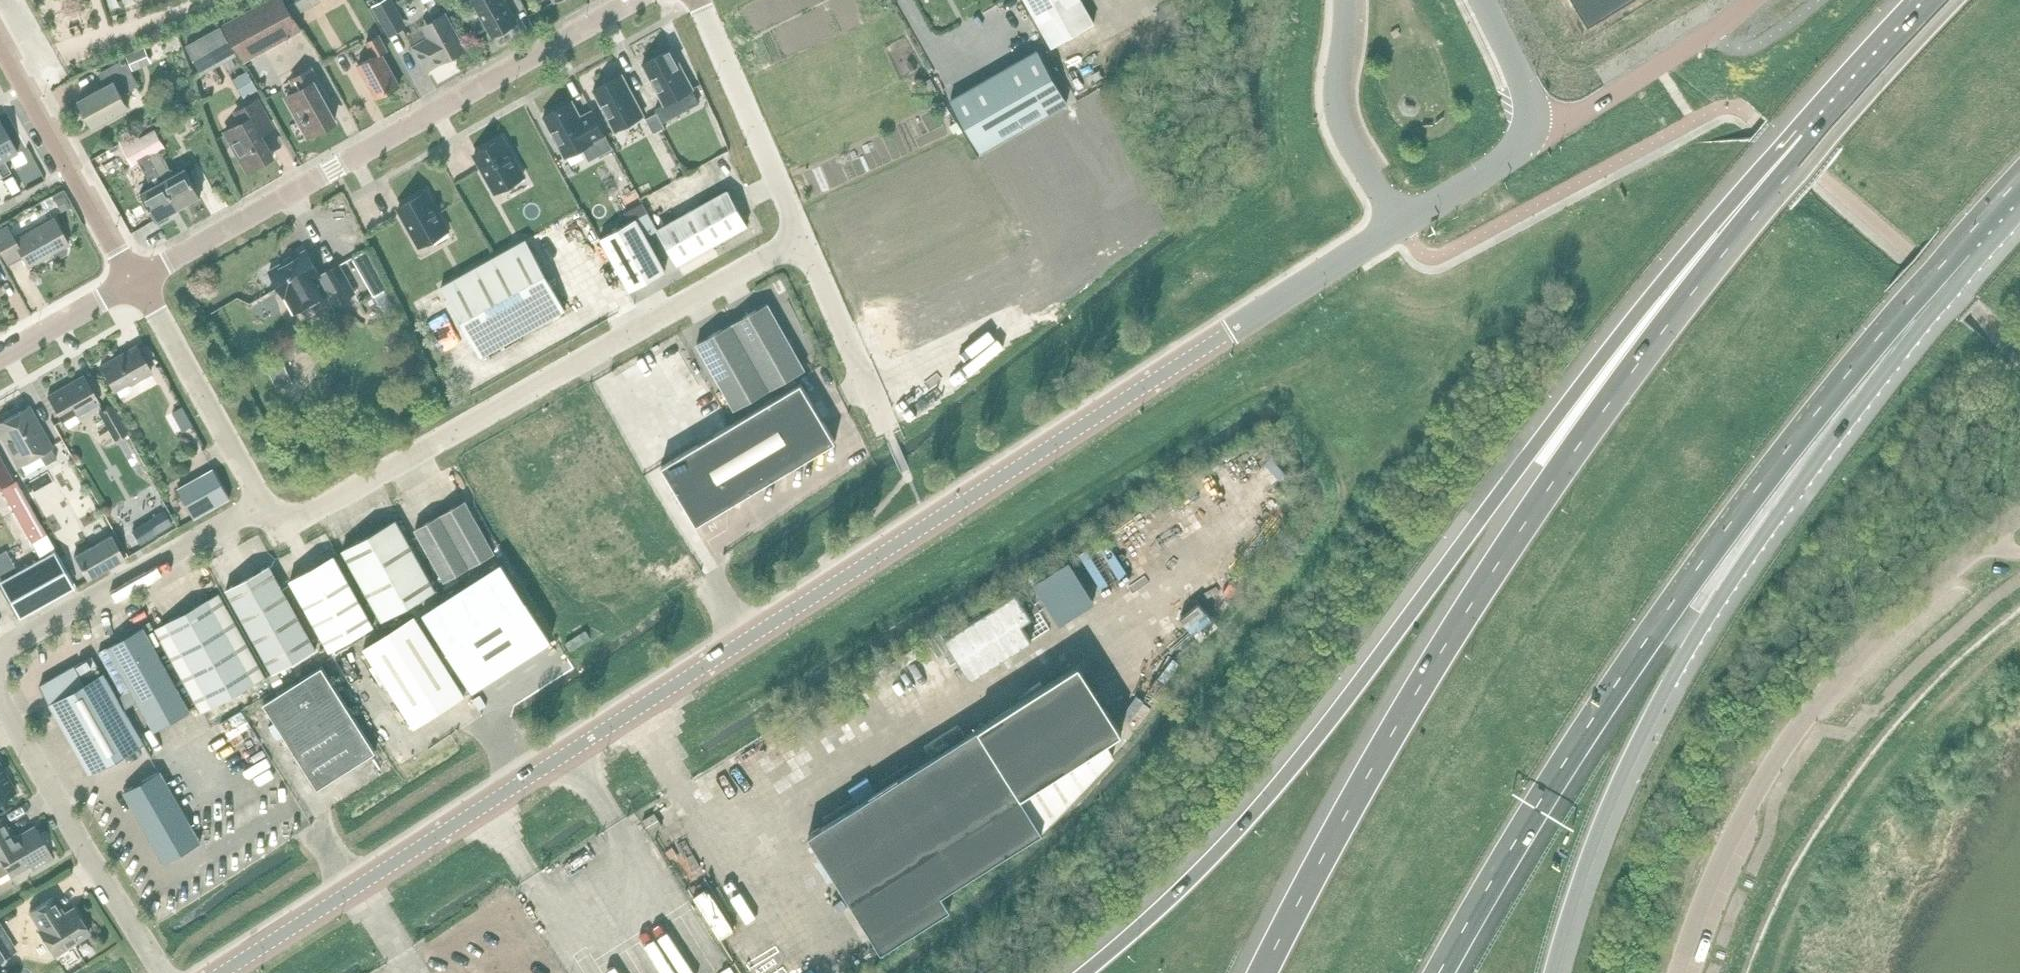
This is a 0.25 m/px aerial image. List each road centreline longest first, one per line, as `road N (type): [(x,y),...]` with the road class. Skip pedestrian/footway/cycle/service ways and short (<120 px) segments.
road 1 (tertiary): [(223,972),(1402,224)]
road 2 (motorway): [(1814,146),(1529,456),(1257,810),(1086,972)]
road 3 (motorway): [(1814,146),(1560,464),(1402,717),(1264,972)]
road 4 (motorway): [(1443,972),(1538,808),(1757,488),(1961,244)]
road 5 (motorway): [(1554,972),(1608,807),(1694,644),(1961,244)]
road 6 (unclassified): [(254,508),(300,519),(802,237)]
road 7 (unclassified): [(1678,972),(1715,870),(1790,740),(1900,613),(2019,519)]
road 8 (residential): [(136,283),(639,0)]
road 9 (residential): [(166,972),(0,688)]
road 10 (residential): [(0,655),(254,508)]
road 11 (residential): [(136,283),(0,45)]
road 12 (unclassified): [(802,237),(701,0)]
road 13 (residential): [(254,508),(136,283)]
road 14 (unclassified): [(1535,122),(1561,121),(1753,0)]
road 15 (tertiary): [(1402,224),(1340,119),(1348,0)]
road 16 (unclassified): [(888,429),(802,237)]
road 17 (motorway): [(1950,0),(1814,146)]
road 18 (unclassified): [(1402,224),(1513,152),(1535,122)]
road 19 (residential): [(0,360),(136,283)]
road 20 (unclassified): [(1535,122),(1533,99),(1483,0)]

